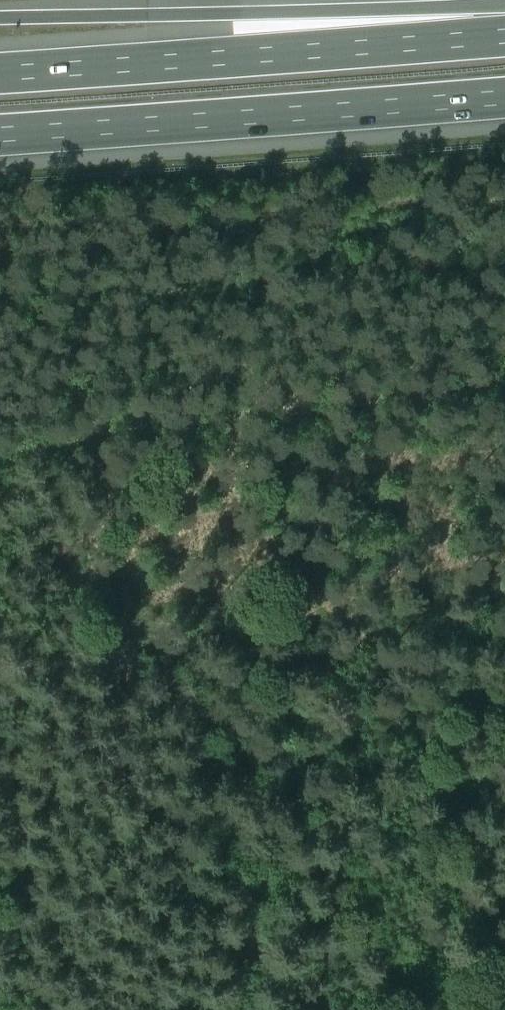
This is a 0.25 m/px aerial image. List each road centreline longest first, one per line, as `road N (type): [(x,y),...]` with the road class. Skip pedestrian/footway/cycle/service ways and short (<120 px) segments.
road 1 (track): [(504,381),(0,451)]
road 2 (motorway): [(0,129),(504,91)]
road 3 (motorway): [(404,43),(276,12),(0,18)]
road 4 (motorway): [(404,43),(0,71)]
road 5 (track): [(0,783),(71,1009)]

